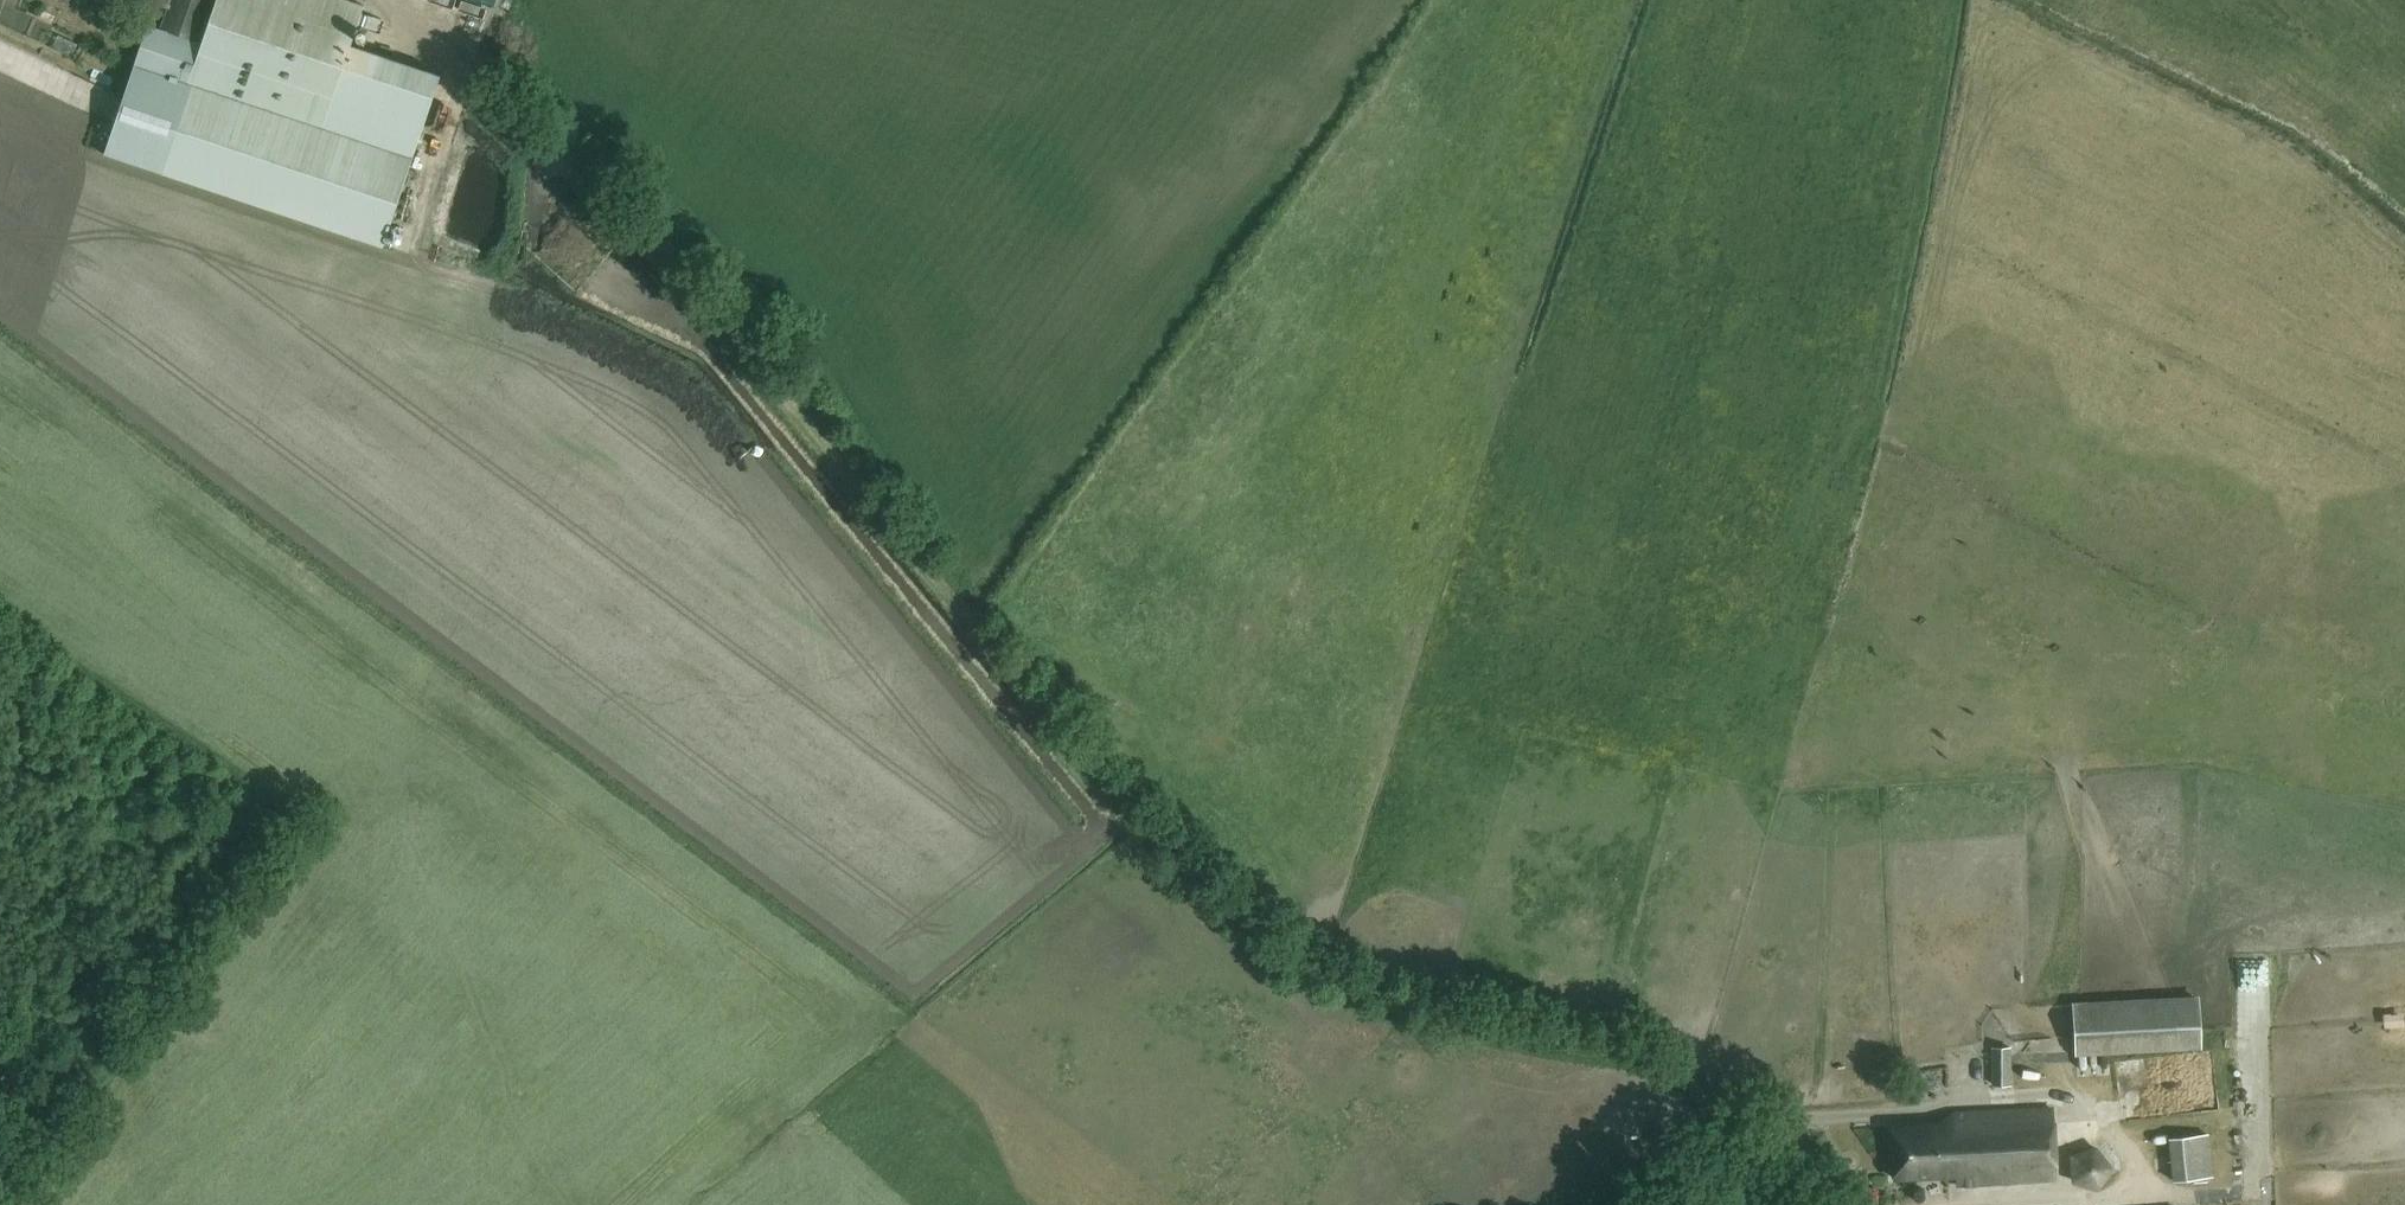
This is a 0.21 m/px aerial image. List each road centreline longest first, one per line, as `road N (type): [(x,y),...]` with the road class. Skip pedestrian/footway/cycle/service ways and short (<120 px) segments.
road 1 (track): [(397,0),(723,320),(1072,739),(1284,945),(1390,1001),(1539,1034),(1669,1075),(1793,1204)]

